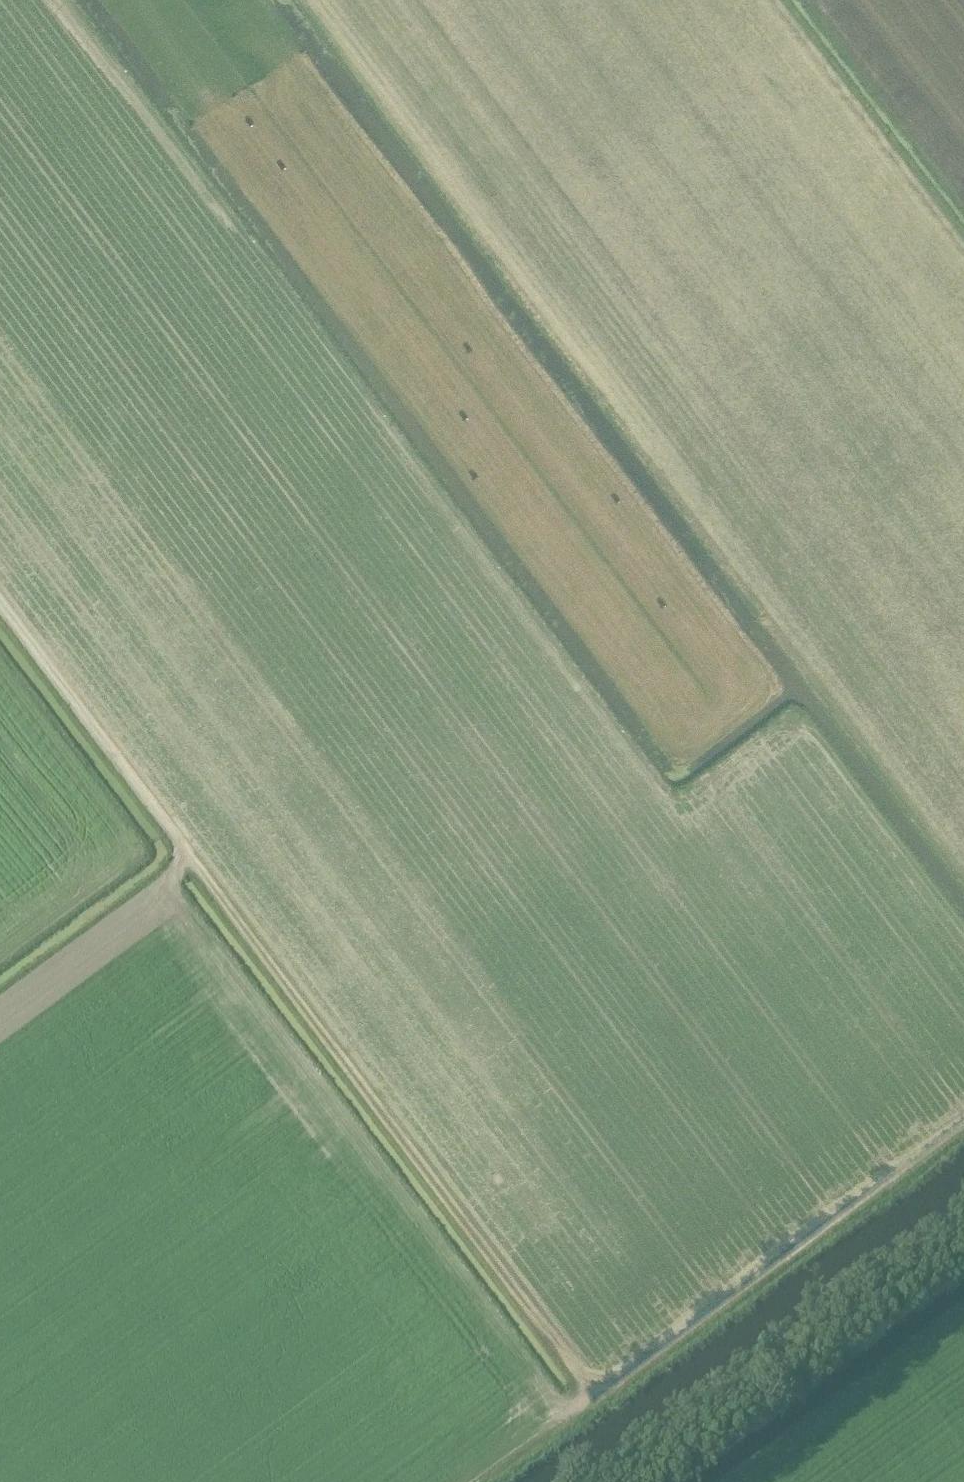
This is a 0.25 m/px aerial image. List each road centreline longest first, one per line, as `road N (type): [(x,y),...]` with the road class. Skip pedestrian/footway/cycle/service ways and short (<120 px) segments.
road 1 (track): [(597,1394),(0,600)]
road 2 (track): [(597,1394),(479,1481)]
road 3 (track): [(703,1317),(597,1394)]

